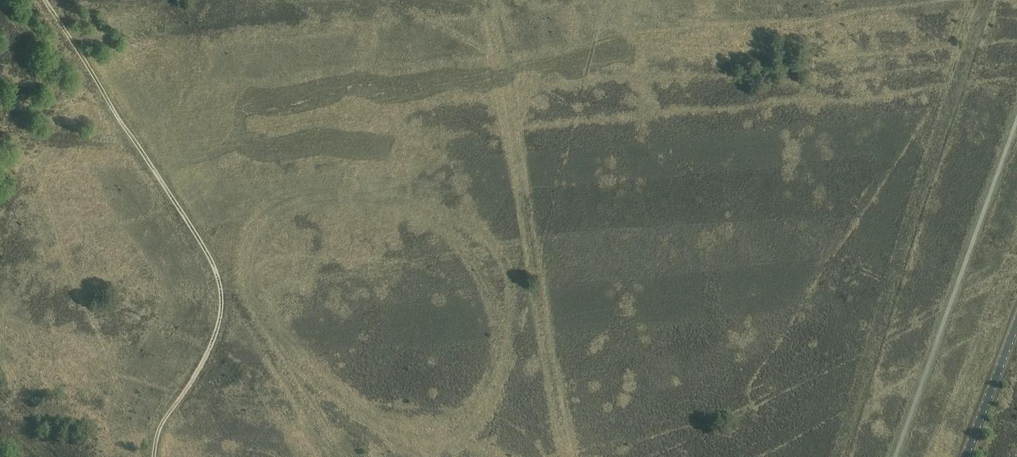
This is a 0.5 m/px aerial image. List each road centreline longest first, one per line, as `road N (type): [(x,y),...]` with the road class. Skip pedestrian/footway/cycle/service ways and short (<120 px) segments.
road 1 (track): [(154,456),(160,426),(210,350),(219,282),(45,0)]
road 2 (tertiary): [(965,456),(1016,323)]

